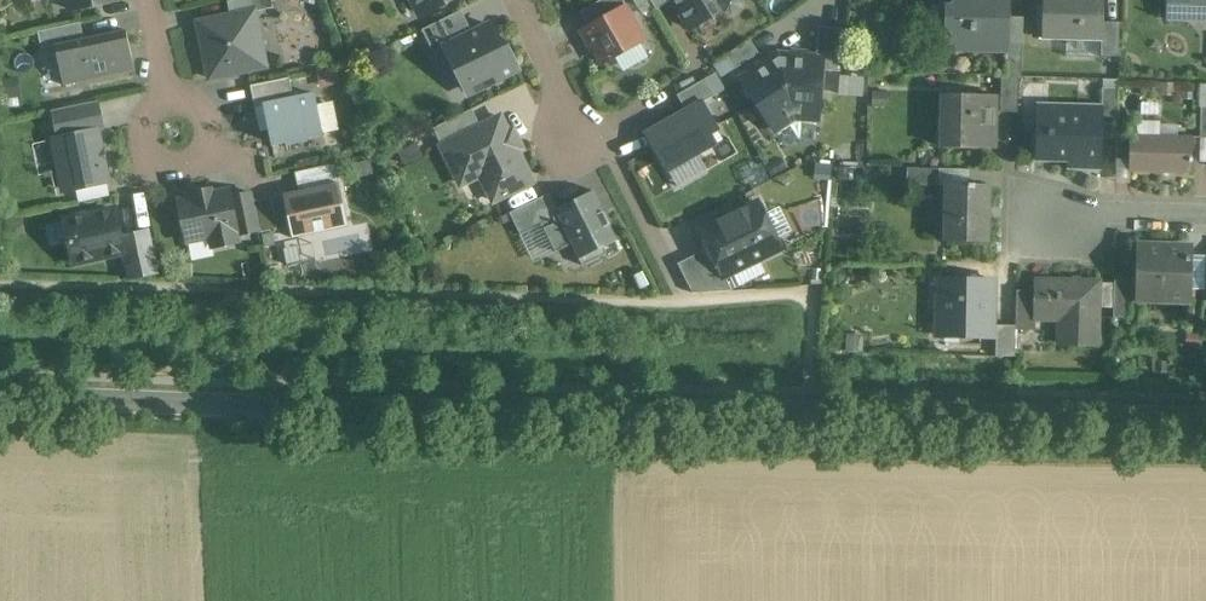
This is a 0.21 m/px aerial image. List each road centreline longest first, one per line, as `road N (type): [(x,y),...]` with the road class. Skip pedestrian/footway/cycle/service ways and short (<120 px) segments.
road 1 (tertiary): [(0,393),(1205,428)]
road 2 (residential): [(171,99),(152,128),(160,165),(208,155),(189,104)]
road 3 (residential): [(1205,216),(1038,213)]
road 4 (residential): [(519,0),(583,136)]

